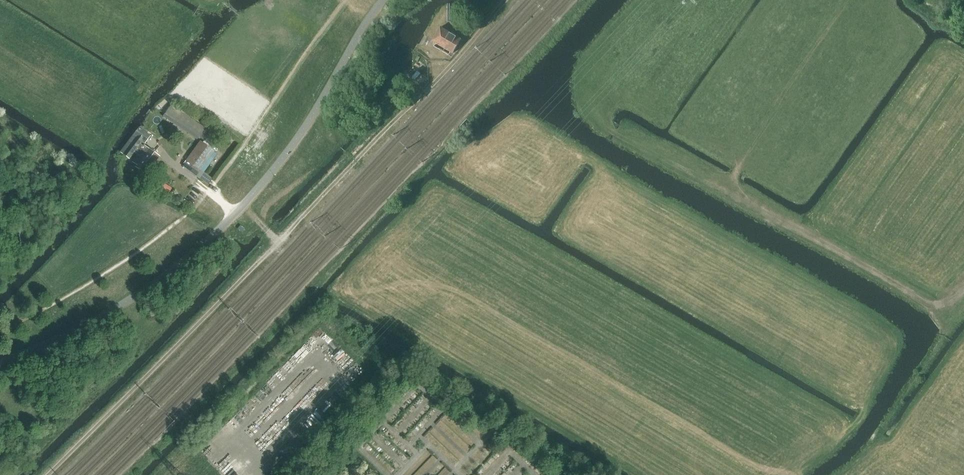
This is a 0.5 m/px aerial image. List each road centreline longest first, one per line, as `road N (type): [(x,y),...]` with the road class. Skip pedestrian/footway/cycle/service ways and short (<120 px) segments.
road 1 (track): [(512,0),(353,176),(47,474)]
road 2 (track): [(963,289),(929,305),(735,198),(739,166)]
road 3 (track): [(677,421),(795,474)]

